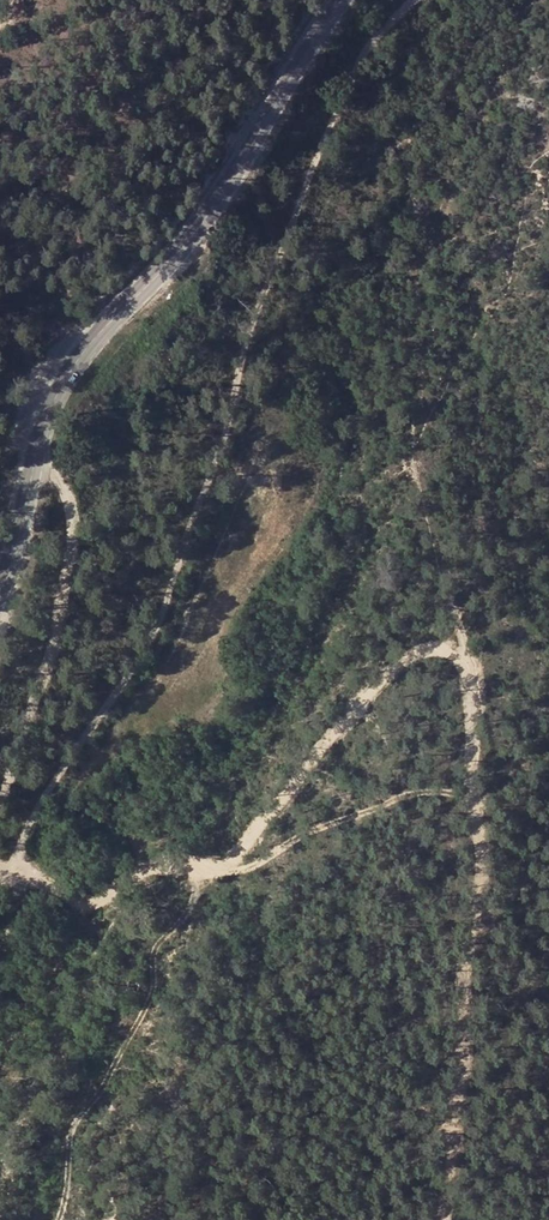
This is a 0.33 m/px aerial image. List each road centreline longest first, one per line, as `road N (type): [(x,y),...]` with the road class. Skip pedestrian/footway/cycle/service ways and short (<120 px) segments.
road 1 (track): [(55,889),(94,910),(148,871),(208,869),(239,852),(381,679),(440,646),(457,646),(473,676),(483,916),(467,984),(446,1219)]
road 2 (track): [(416,0),(370,45),(335,117),(254,325),(173,620),(48,794),(14,871)]
road 3 (secondary): [(338,0),(197,230),(67,376),(39,438),(0,592)]
road 4 (track): [(478,805),(429,793),(326,825),(258,865),(208,869),(187,915),(160,943),(145,1009),(79,1117),(59,1219)]
road 5 (track): [(39,438),(66,475),(77,540),(53,659),(0,806)]

